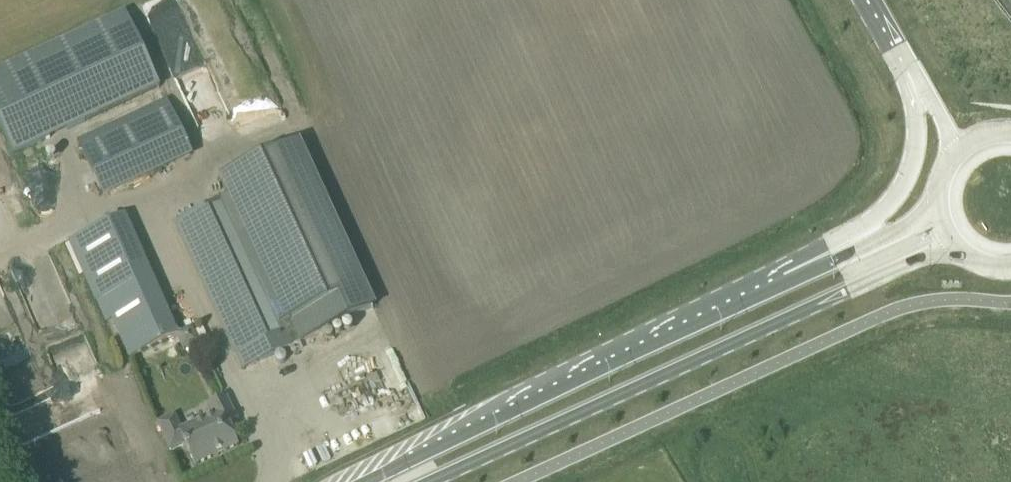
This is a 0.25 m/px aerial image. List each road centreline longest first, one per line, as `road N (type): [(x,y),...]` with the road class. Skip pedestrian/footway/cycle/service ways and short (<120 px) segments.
road 1 (primary): [(421,481),(955,244)]
road 2 (primary): [(844,250),(360,481)]
road 3 (primary): [(910,72),(917,122),(905,180),(844,250)]

